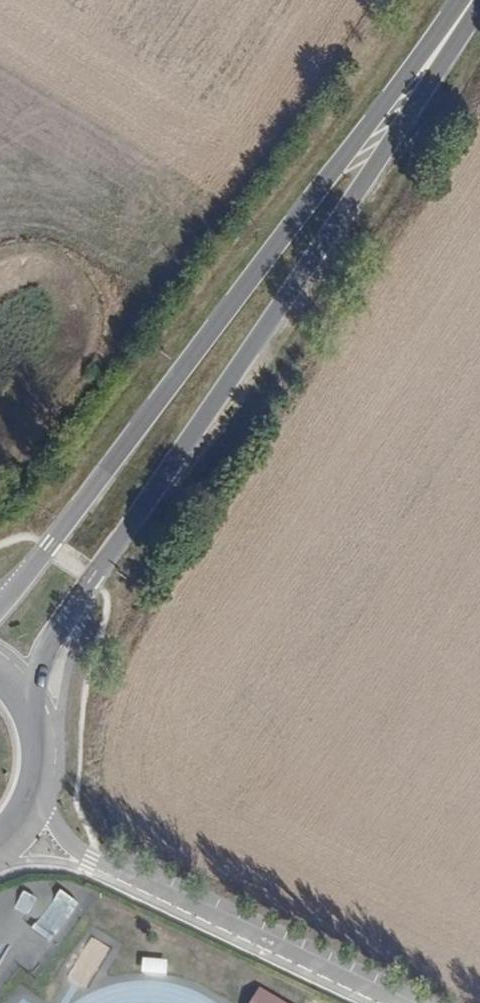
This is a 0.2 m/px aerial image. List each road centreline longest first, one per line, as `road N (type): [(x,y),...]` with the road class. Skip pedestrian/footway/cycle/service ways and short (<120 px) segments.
road 1 (primary): [(37,710),(50,649),(231,383),(412,91)]
road 2 (primary): [(412,91),(0,607)]
road 3 (residential): [(383,1002),(90,860),(38,805)]

